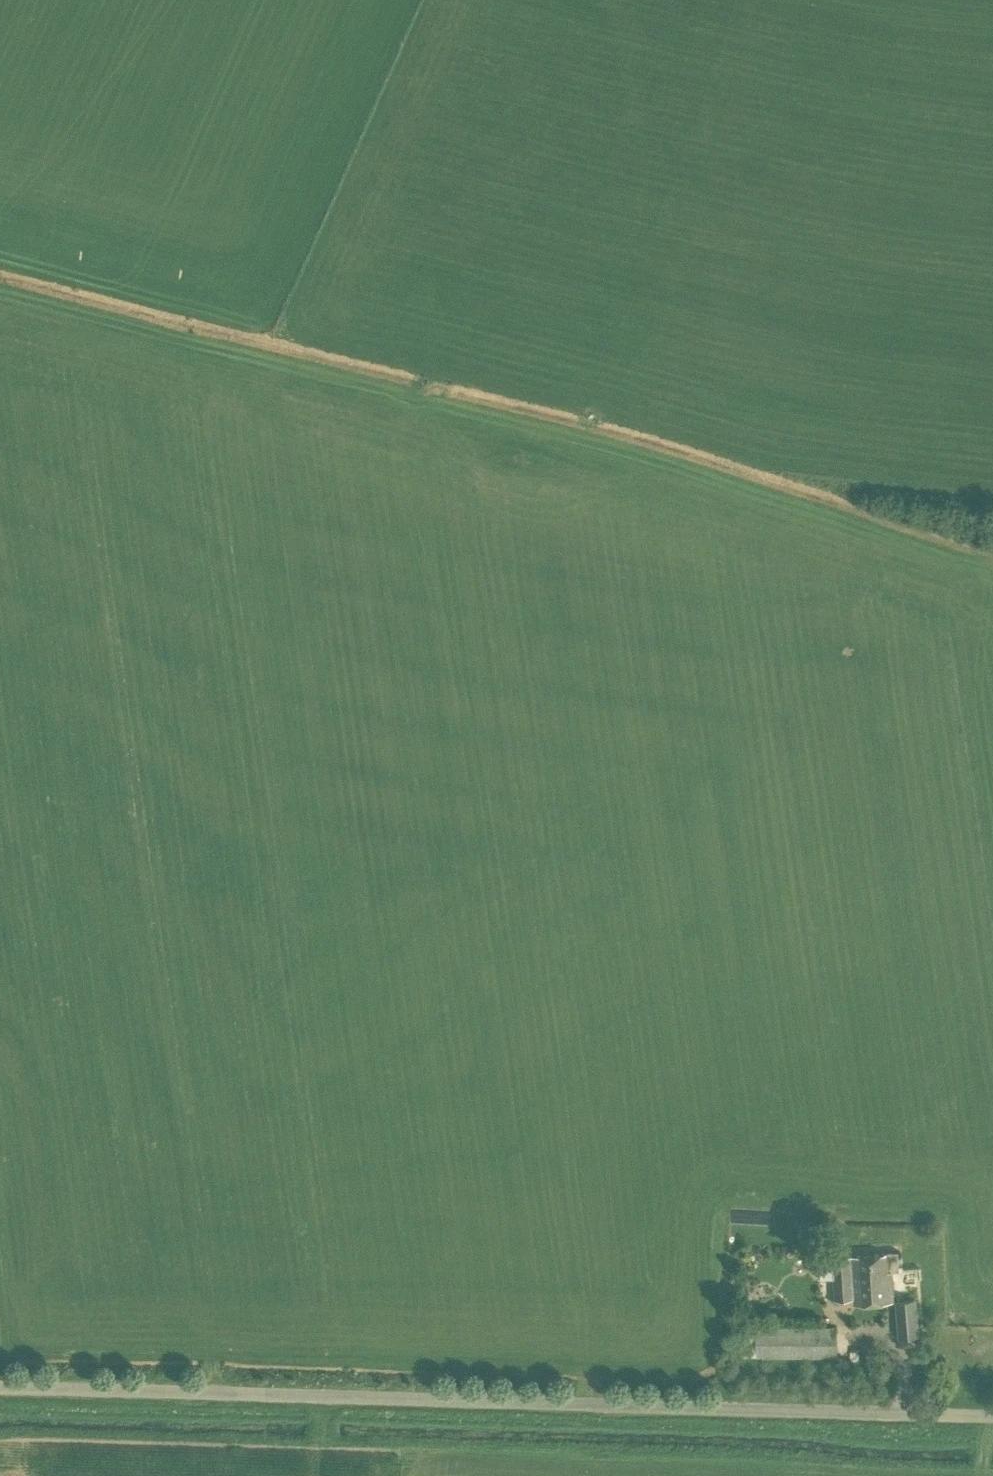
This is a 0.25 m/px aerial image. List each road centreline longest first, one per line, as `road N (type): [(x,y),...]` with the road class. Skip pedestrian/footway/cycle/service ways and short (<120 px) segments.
road 1 (unclassified): [(0,1389),(992,1414)]

